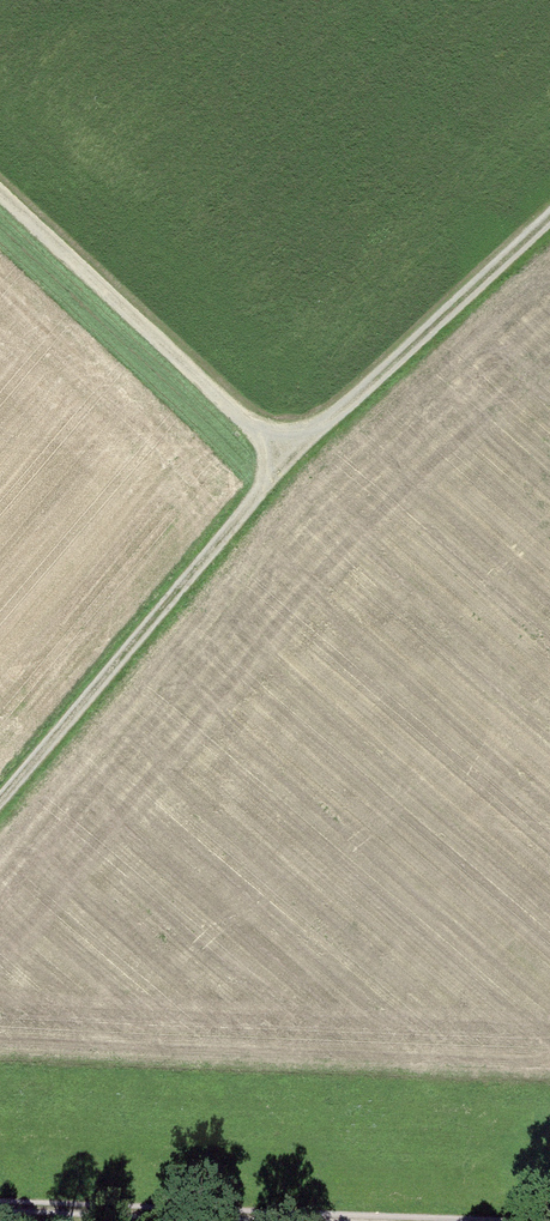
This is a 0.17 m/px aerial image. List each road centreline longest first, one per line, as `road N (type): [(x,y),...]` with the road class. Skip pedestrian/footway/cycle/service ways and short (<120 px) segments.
road 1 (track): [(0,811),(297,451),(549,218)]
road 2 (track): [(408,1220),(0,1201)]
road 3 (track): [(297,451),(0,182)]

